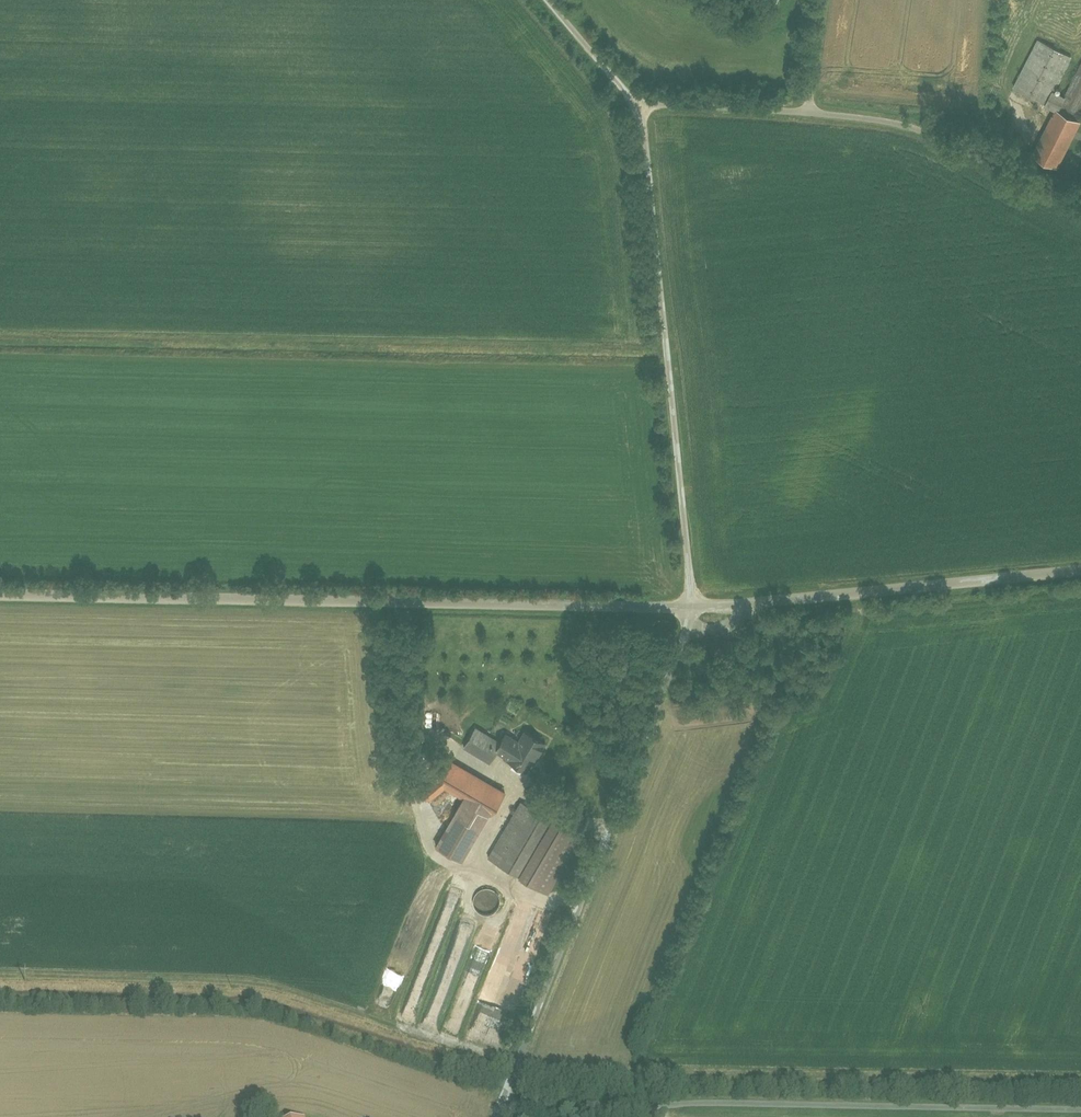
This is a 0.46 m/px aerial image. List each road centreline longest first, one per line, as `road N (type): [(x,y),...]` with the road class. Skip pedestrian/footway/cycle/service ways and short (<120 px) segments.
road 1 (residential): [(0,594),(694,607)]
road 2 (residential): [(511,1087),(563,1101),(1080,1099)]
road 3 (residential): [(694,607),(511,1087)]
road 4 (residential): [(637,101),(656,152),(694,607)]
road 5 (residential): [(1080,211),(917,131),(869,119),(637,101)]
road 6 (residential): [(694,607),(1080,570)]
road 7 (residential): [(544,0),(637,101)]

